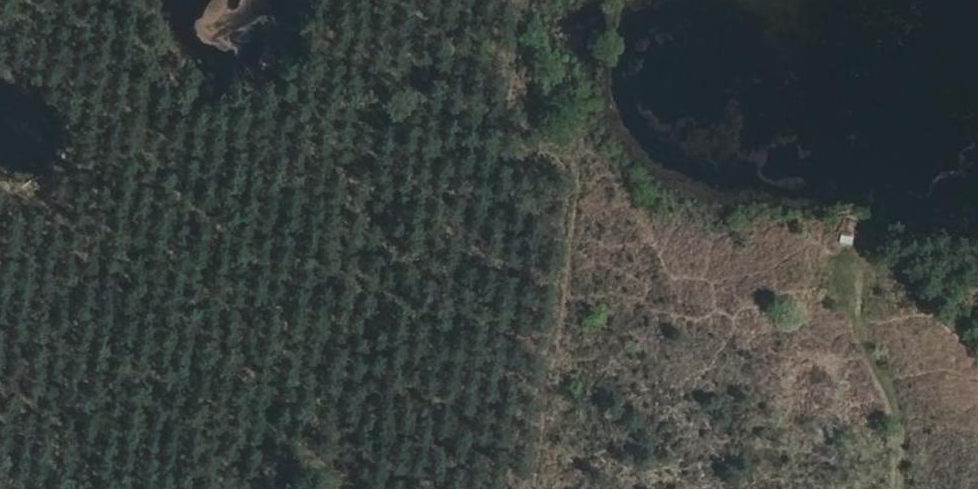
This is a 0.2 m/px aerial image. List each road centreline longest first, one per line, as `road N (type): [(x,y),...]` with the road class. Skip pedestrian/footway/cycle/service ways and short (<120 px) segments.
road 1 (track): [(899,488),(901,452),(889,388),(851,308),(873,232)]

